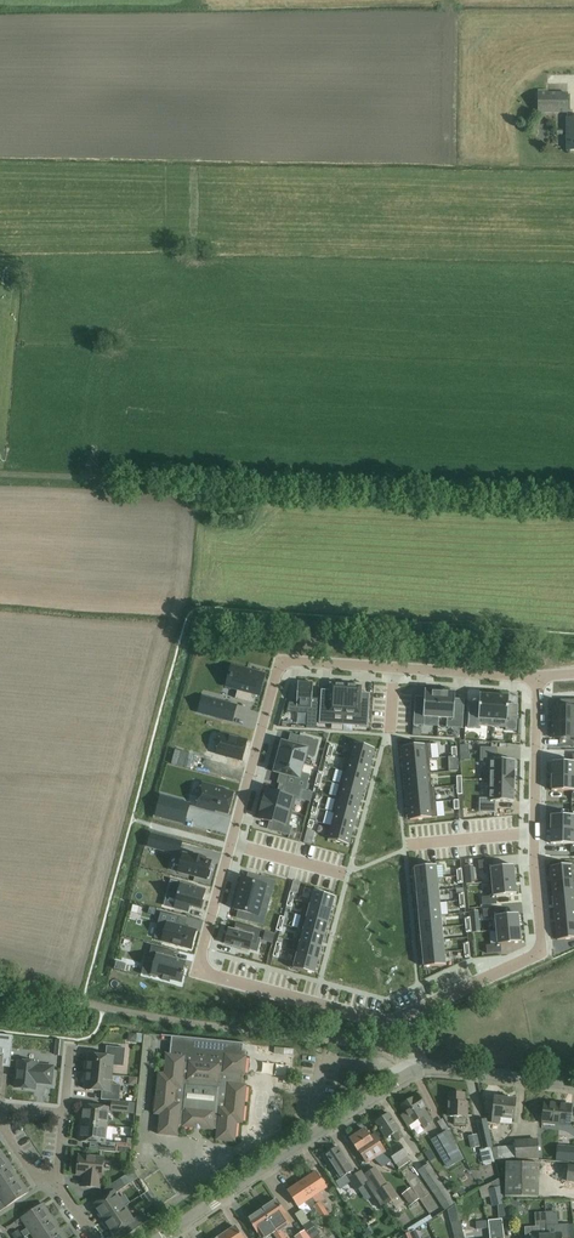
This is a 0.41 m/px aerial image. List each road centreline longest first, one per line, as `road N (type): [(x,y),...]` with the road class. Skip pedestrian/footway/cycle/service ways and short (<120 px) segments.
road 1 (residential): [(537,677),(285,664),(203,967),(387,1023),(414,1013),(540,950),(535,833)]
road 2 (residential): [(162,1237),(404,1075),(437,1069),(573,1084)]
road 3 (residential): [(535,833),(537,677)]

